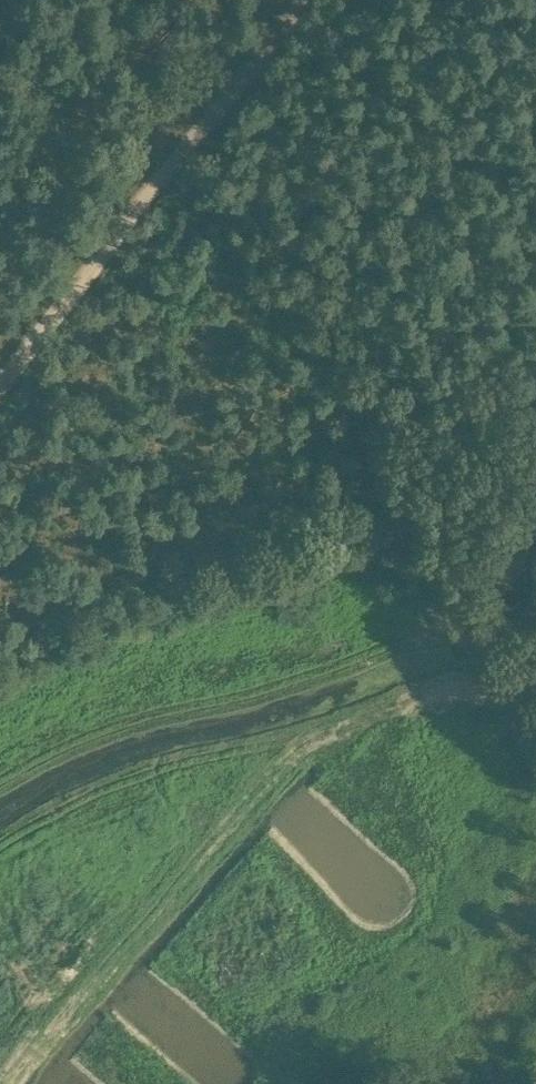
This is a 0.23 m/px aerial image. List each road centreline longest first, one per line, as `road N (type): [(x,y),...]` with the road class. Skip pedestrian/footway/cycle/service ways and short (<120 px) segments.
road 1 (track): [(296,0),(0,388)]

